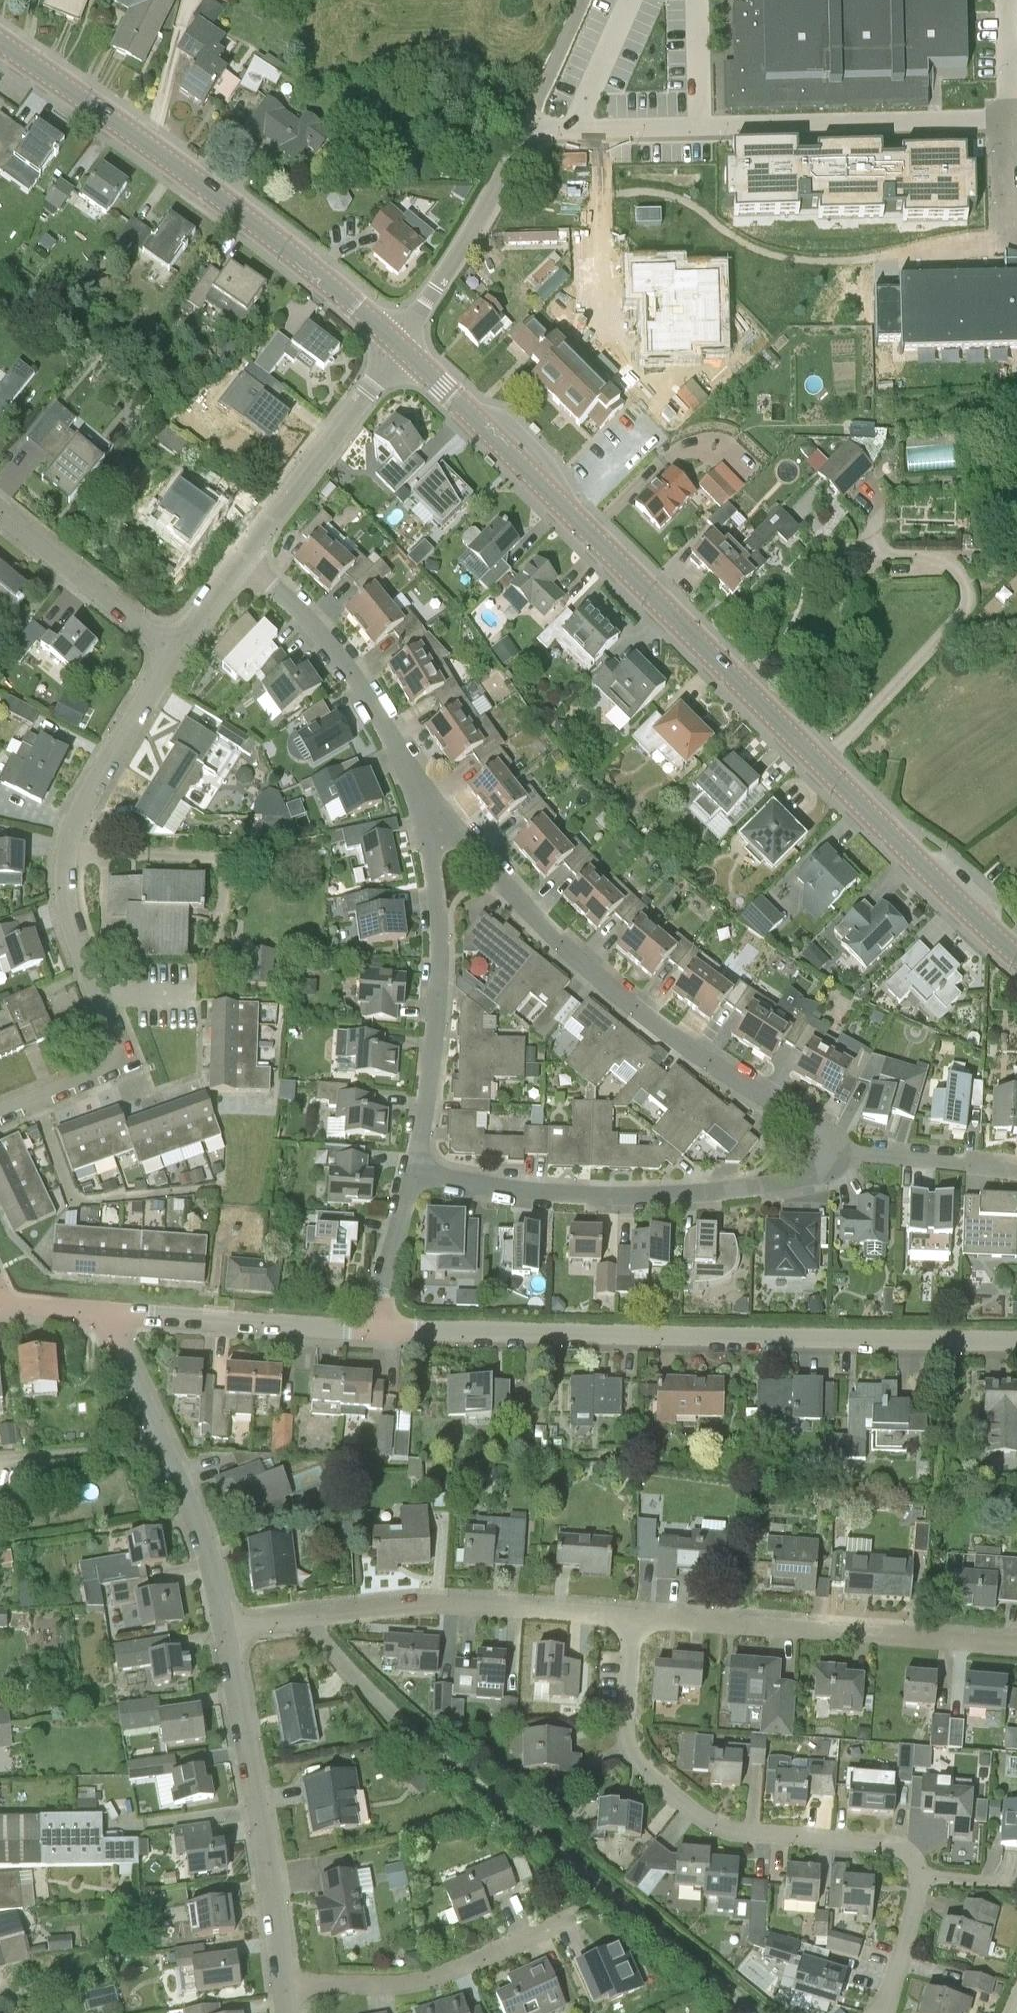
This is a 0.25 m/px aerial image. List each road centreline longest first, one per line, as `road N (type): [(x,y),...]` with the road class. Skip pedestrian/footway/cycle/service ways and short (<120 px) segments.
road 1 (secondary): [(1016,957),(399,345)]
road 2 (residential): [(387,1330),(1016,1341)]
road 3 (residential): [(818,1152),(806,1130),(607,982),(447,817)]
road 4 (secondary): [(399,345),(200,185),(0,40)]
road 5 (residential): [(921,1862),(756,1827),(658,1776),(634,1725),(635,1619)]
road 6 (residential): [(420,1185),(727,1197),(777,1189),(812,1172),(818,1152)]
road 7 (residential): [(229,1619),(434,1601),(635,1619)]
road 8 (residential): [(399,345),(489,201),(582,0)]
road 9 (residential): [(635,1619),(1016,1635)]
road 10 (residential): [(100,992),(65,893),(65,858),(79,813),(175,650)]
road 11 (residential): [(291,1989),(229,1619)]
road 12 (residential): [(420,1185),(447,817)]
road 13 (residential): [(447,817),(261,530)]
road 14 (residential): [(229,1619),(213,1557),(108,1313)]
road 15 (residential): [(291,1989),(412,1986),(567,1925)]
road 16 (residential): [(108,1313),(387,1330)]
road 17 (residential): [(217,1188),(86,1200),(74,1194),(35,1100)]
road 18 (residential): [(261,530),(399,345)]
road 19 (residential): [(175,650),(0,510)]
road 20 (residential): [(1016,1156),(818,1152)]
road 21 (residential): [(35,1100),(115,1067),(121,1044),(100,992)]
road 22 (residential): [(881,2012),(921,1862)]
road 23 (residential): [(387,1330),(420,1185)]
road 24 (residential): [(175,650),(261,530)]

